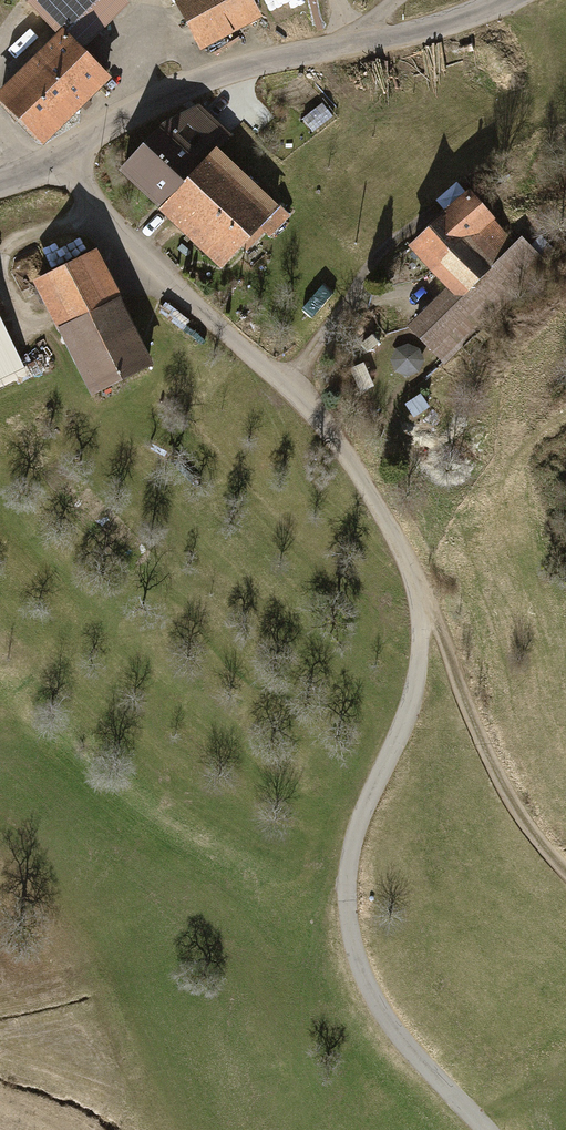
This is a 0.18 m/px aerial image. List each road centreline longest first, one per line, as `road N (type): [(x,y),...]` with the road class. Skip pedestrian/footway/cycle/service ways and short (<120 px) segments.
road 1 (unclassified): [(478,1129),(403,1052),(363,991),(344,933),(343,870),(417,678),(418,595),(360,478),(281,382),(137,266),(49,162)]
road 2 (tertiary): [(509,0),(453,24),(233,72),(156,101),(49,162)]
road 3 (track): [(565,873),(523,833),(418,595)]

